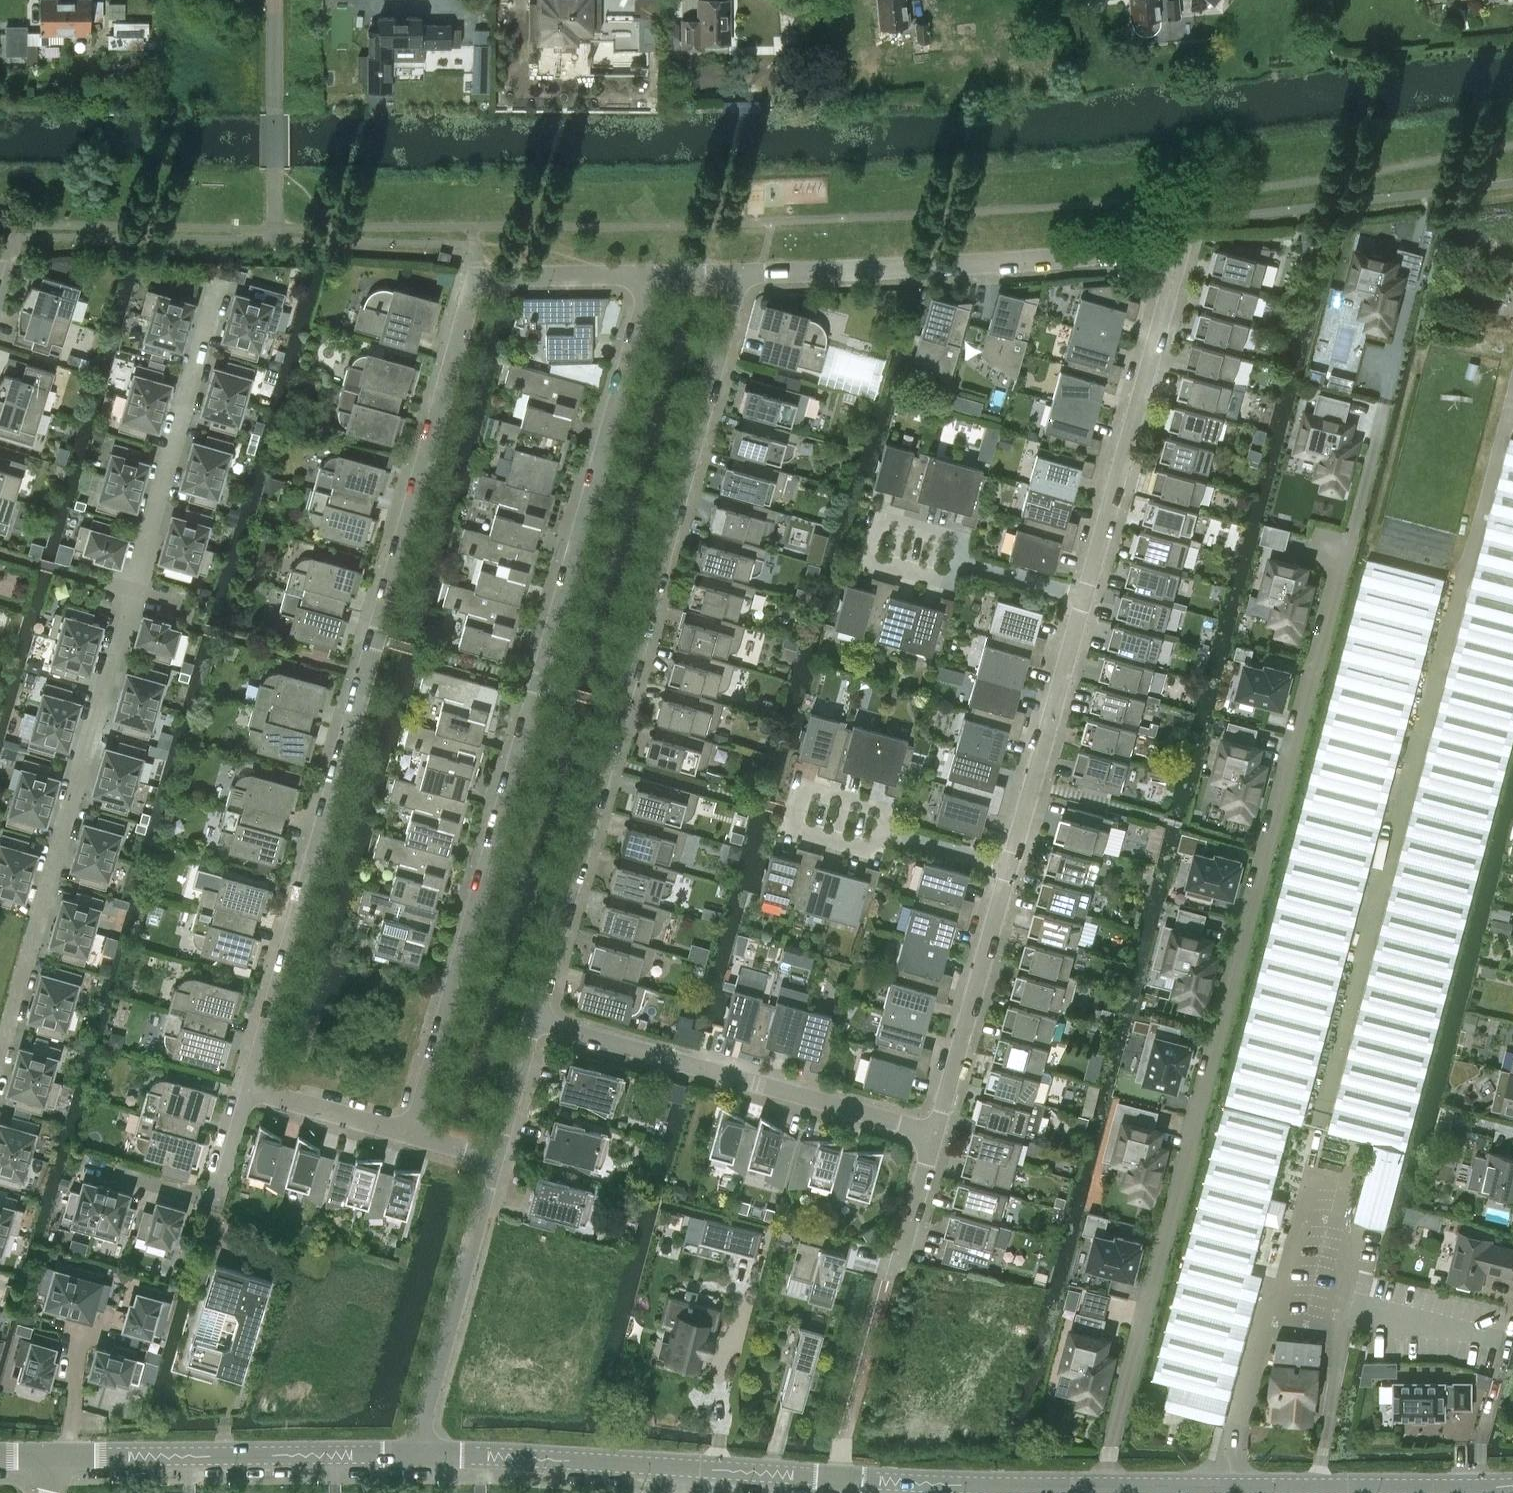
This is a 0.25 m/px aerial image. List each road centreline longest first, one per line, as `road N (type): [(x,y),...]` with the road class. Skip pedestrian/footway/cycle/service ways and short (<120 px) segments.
road 1 (residential): [(1105,1486),(1382,412)]
road 2 (residential): [(247,1088),(475,285),(491,274),(655,274)]
road 3 (residential): [(410,1133),(655,274)]
road 4 (residential): [(0,1058),(221,288)]
road 5 (residential): [(537,1016),(745,273)]
road 6 (residential): [(745,273),(1172,253)]
road 7 (residential): [(935,1132),(537,1016)]
road 8 (residential): [(1084,596),(1176,267),(1172,253)]
road 9 (residential): [(416,1454),(499,1157)]
road 10 (residential): [(1009,866),(1084,596)]
road 11 (residential): [(935,1132),(1009,866)]
road 12 (residential): [(957,561),(963,540),(874,517),(865,558),(950,583)]
road 13 (residential): [(883,831),(888,811),(801,788),(793,829),(877,853)]
road 14 (unclassified): [(1285,1487),(1512,1487)]
road 15 (unclassified): [(889,1480),(1105,1486)]
road 16 (unclassified): [(684,1466),(889,1480)]
road 17 (unclassified): [(485,1455),(684,1466)]
road 18 (unclassified): [(1105,1486),(1285,1487)]
road 19 (residential): [(410,1133),(247,1088)]
road 20 (residential): [(499,1157),(537,1016)]
road 21 (unclassified): [(191,1454),(336,1453)]
road 22 (residential): [(899,1260),(935,1132)]
road 23 (residential): [(1084,596),(957,561)]
road 24 (residential): [(1009,866),(883,831)]
road 25 (unclassified): [(62,1455),(191,1454)]

